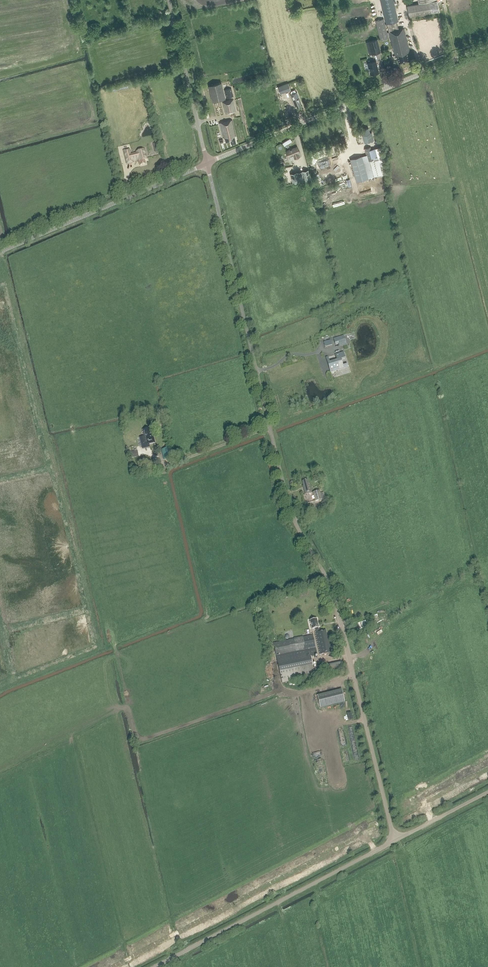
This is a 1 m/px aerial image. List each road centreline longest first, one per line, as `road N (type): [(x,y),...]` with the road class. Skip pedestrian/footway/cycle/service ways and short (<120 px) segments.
road 1 (unclassified): [(393,840),(332,592),(288,506),(208,163)]
road 2 (tertiary): [(208,163),(487,47)]
road 3 (unclassified): [(153,966),(393,840)]
road 4 (tertiary): [(0,253),(208,163)]
road 5 (unclassified): [(208,163),(169,0)]

